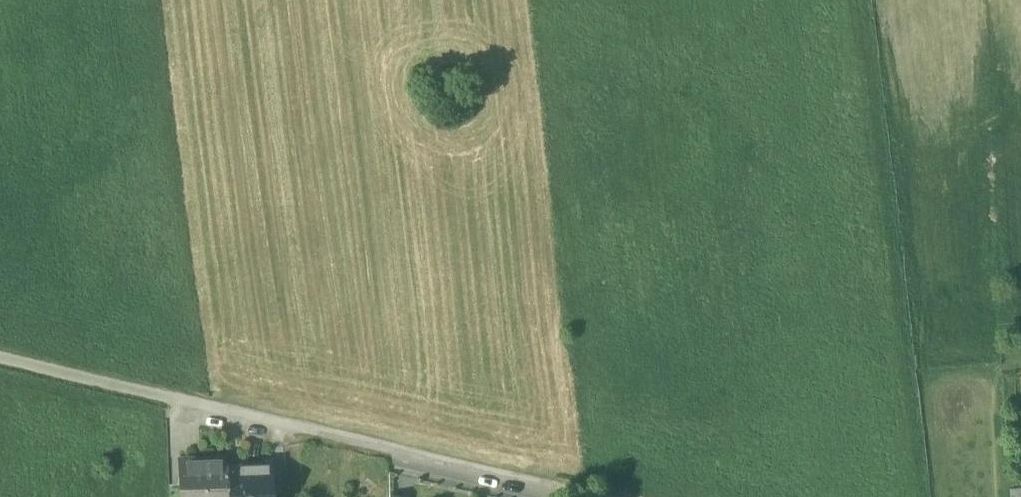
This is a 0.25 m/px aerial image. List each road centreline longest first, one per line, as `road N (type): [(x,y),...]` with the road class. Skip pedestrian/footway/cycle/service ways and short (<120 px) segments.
road 1 (residential): [(0,366),(574,496)]

